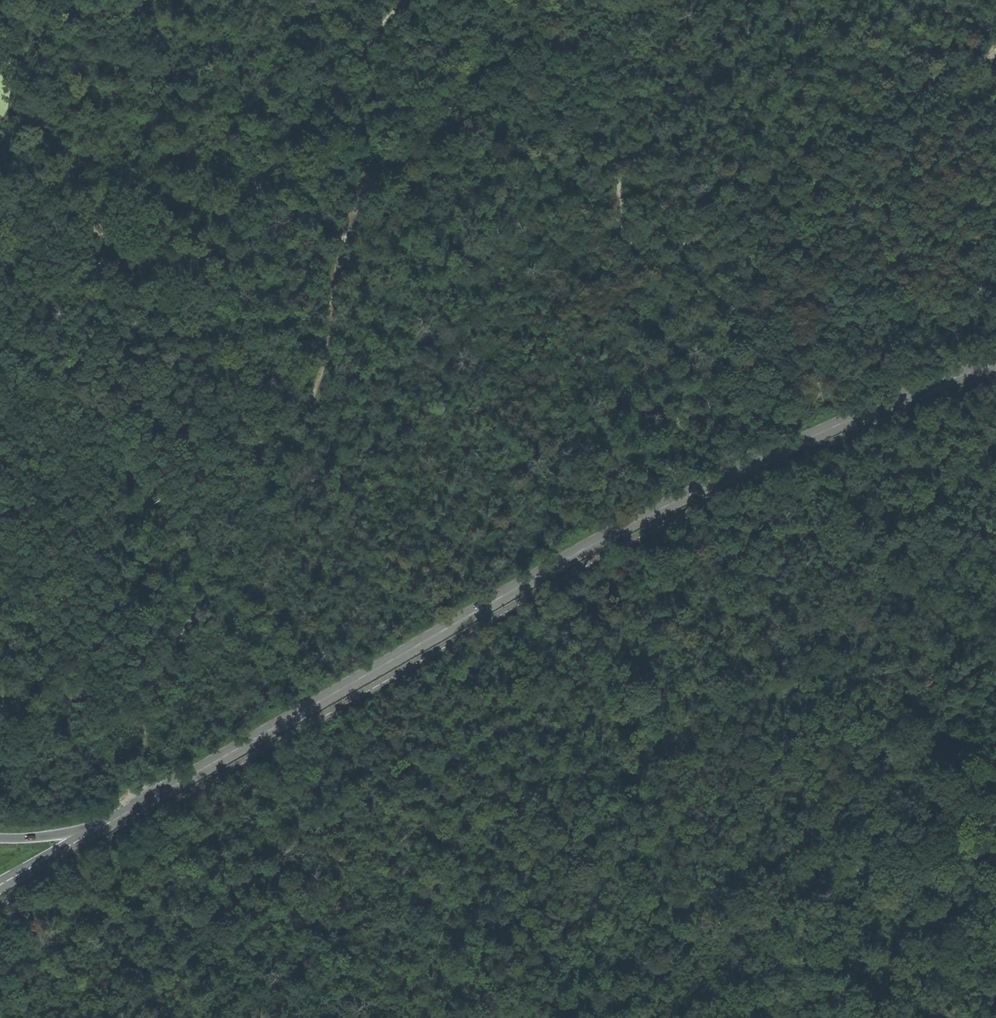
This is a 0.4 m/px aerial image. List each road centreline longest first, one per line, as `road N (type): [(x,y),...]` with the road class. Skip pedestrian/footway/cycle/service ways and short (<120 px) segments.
road 1 (track): [(0,707),(90,697),(138,715),(162,698),(281,435),(321,380),(356,229),(372,194),(486,108),(553,42),(571,40),(634,249),(649,253),(817,188),(902,98),(938,76),(995,61)]
road 2 (tertiary): [(94,831),(631,526),(906,397),(995,367)]
road 3 (track): [(407,0),(174,295),(164,297),(0,126)]
road 4 (track): [(995,686),(786,838),(608,1017)]
road 5 (track): [(174,295),(254,409),(272,453)]
road 6 (track): [(31,890),(111,1017)]

